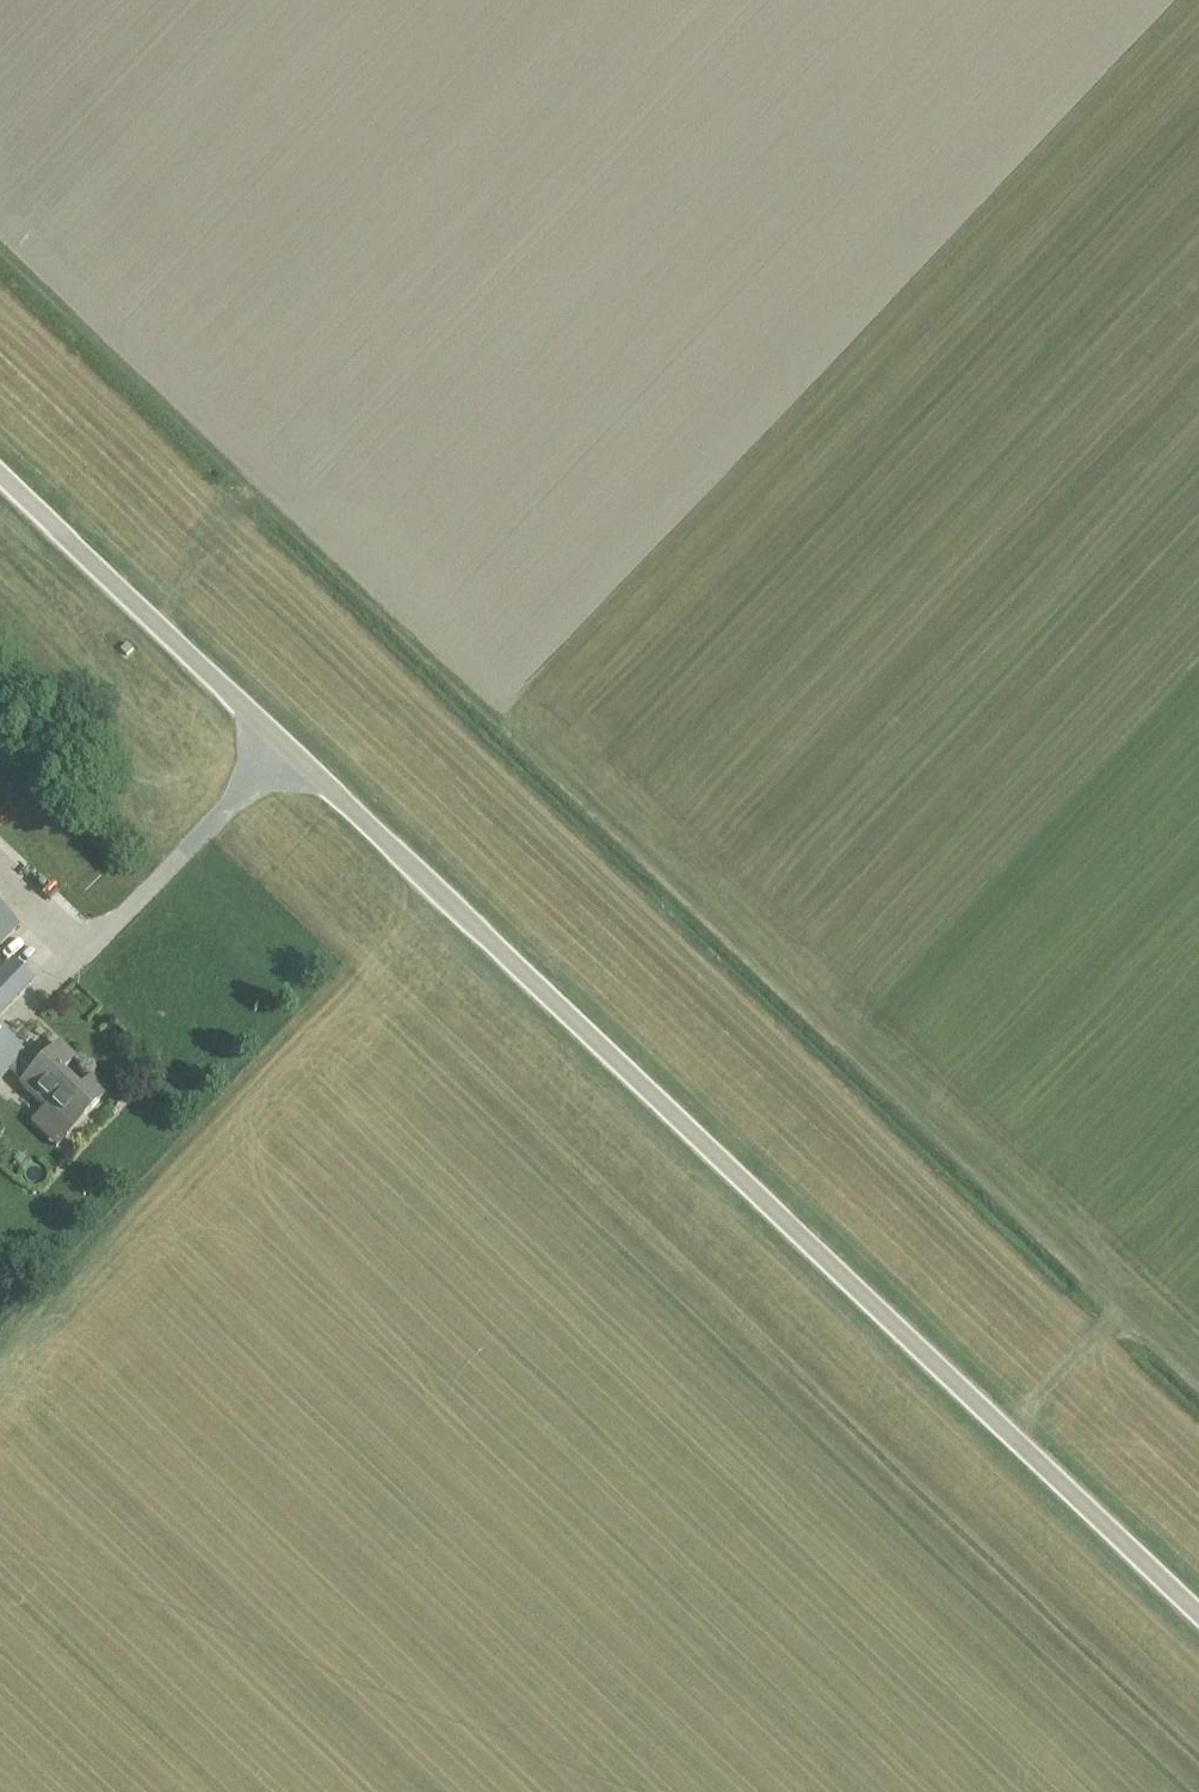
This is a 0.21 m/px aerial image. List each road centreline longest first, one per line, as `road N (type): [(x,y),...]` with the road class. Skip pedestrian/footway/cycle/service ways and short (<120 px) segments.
road 1 (tertiary): [(1198,1617),(595,1031),(0,479)]

